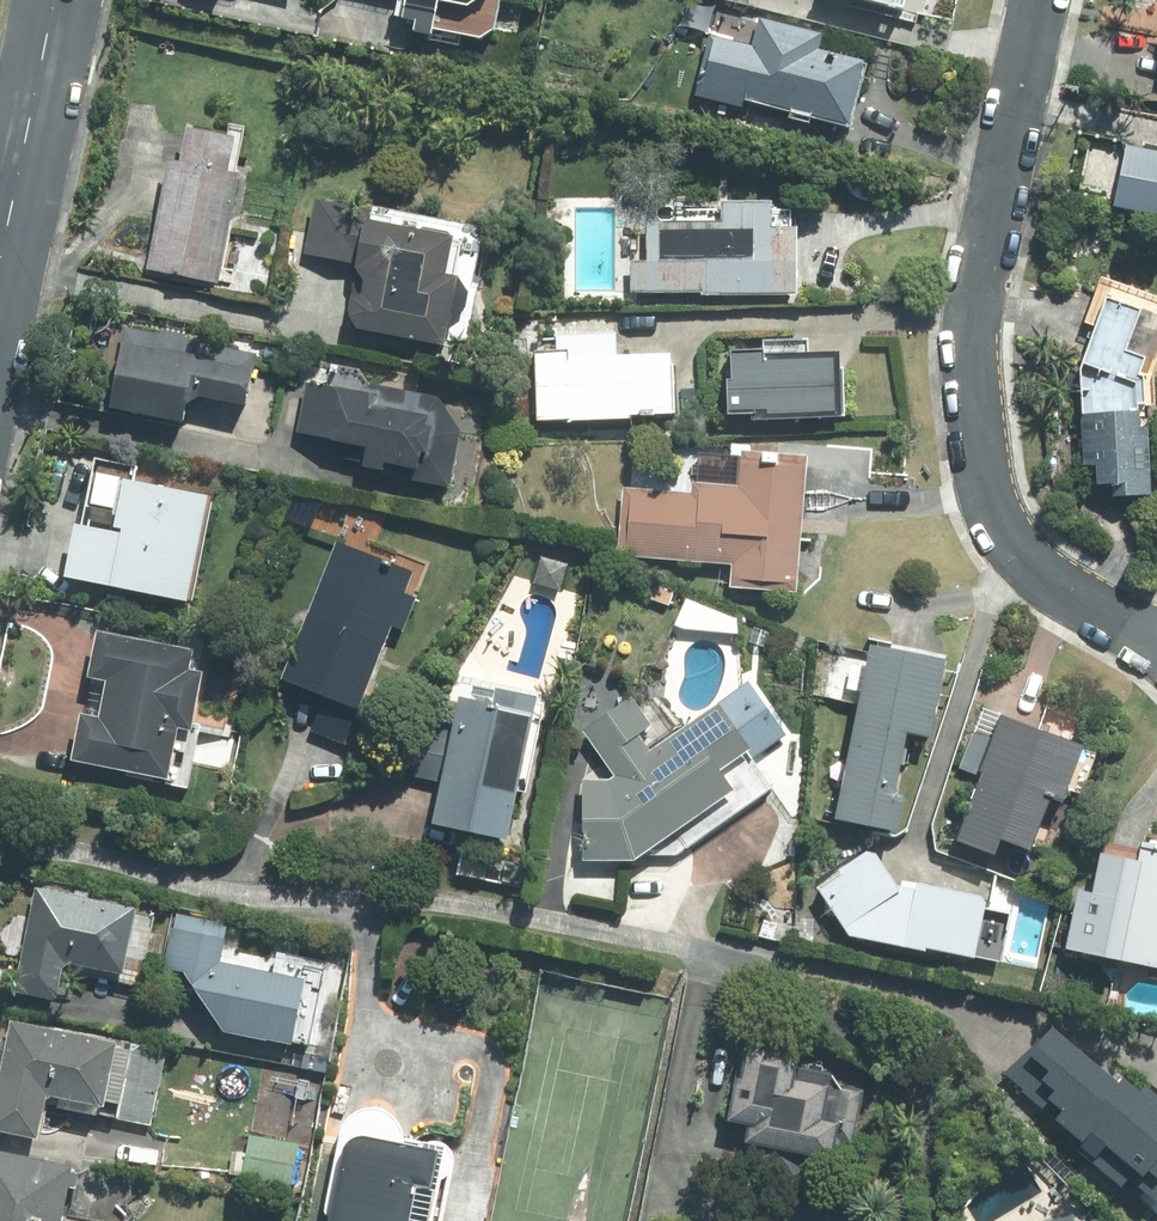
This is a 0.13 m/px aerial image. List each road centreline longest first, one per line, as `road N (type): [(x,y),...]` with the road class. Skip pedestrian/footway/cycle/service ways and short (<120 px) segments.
road 1 (residential): [(1156,634),(1039,567),(1004,528),(984,483),(972,361),(976,302),(1039,0)]
road 2 (secondary): [(0,260),(54,0)]

